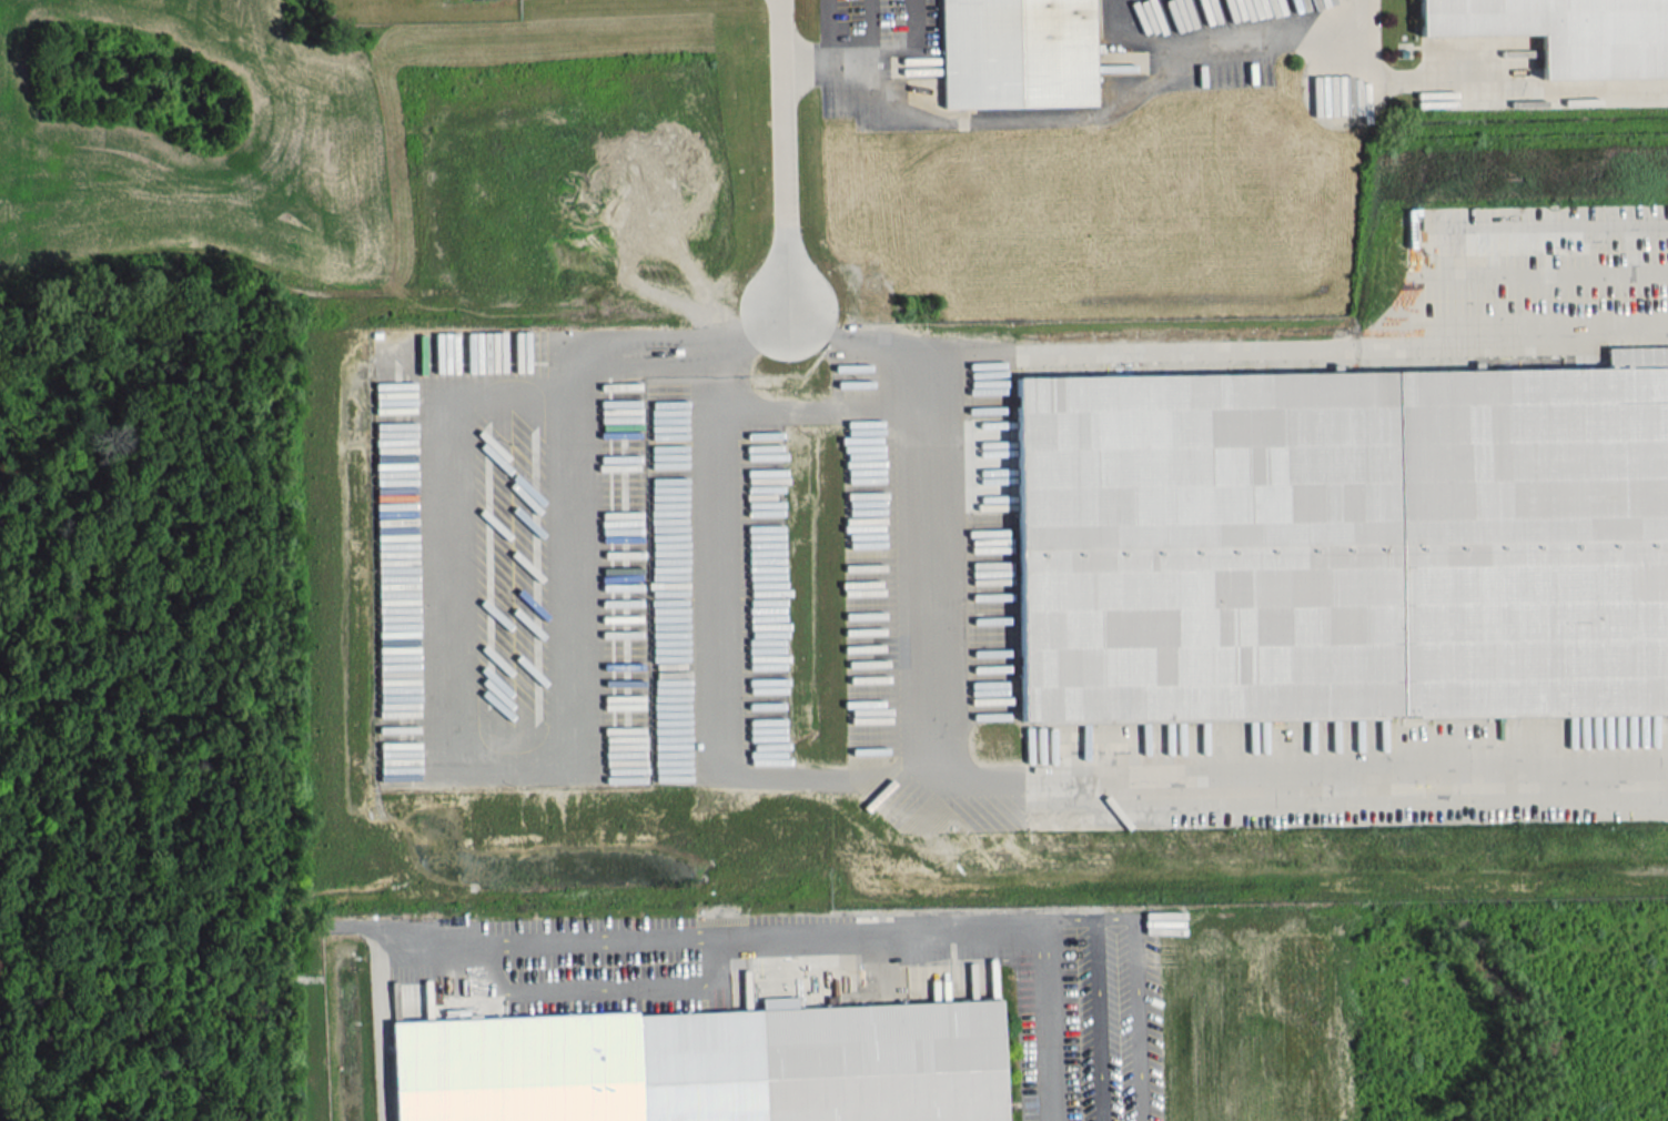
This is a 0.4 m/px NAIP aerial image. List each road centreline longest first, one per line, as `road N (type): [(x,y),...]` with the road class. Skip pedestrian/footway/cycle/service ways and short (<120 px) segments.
road 1 (residential): [(788,282),(782,0)]

